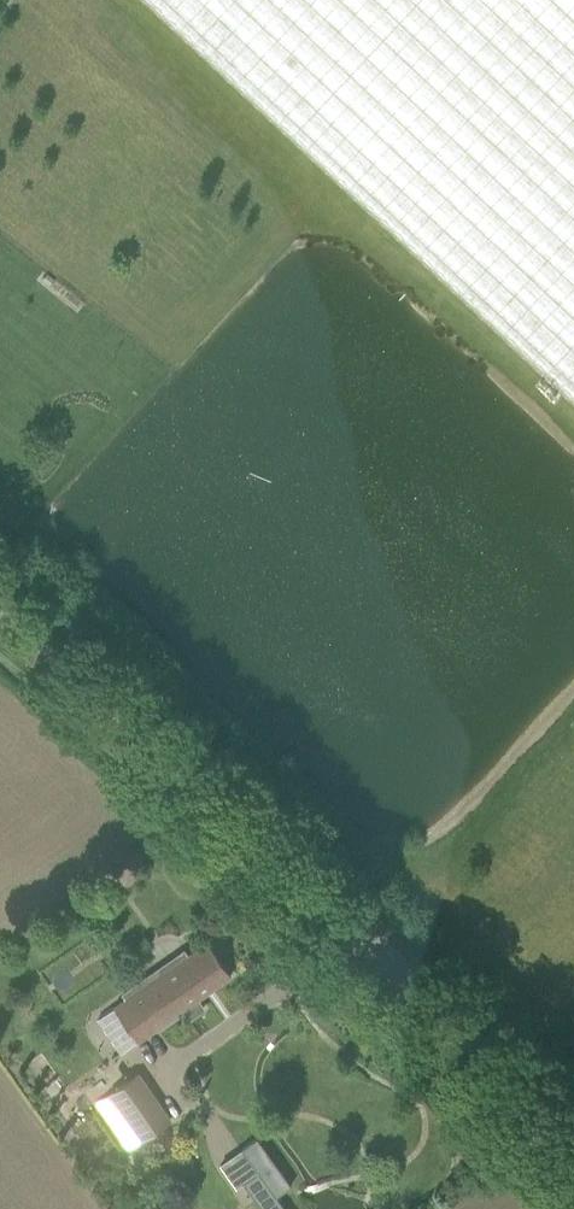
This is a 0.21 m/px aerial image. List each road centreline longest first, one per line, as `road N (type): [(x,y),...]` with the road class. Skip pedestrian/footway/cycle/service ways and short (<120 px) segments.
road 1 (unclassified): [(573,1143),(0,607)]

